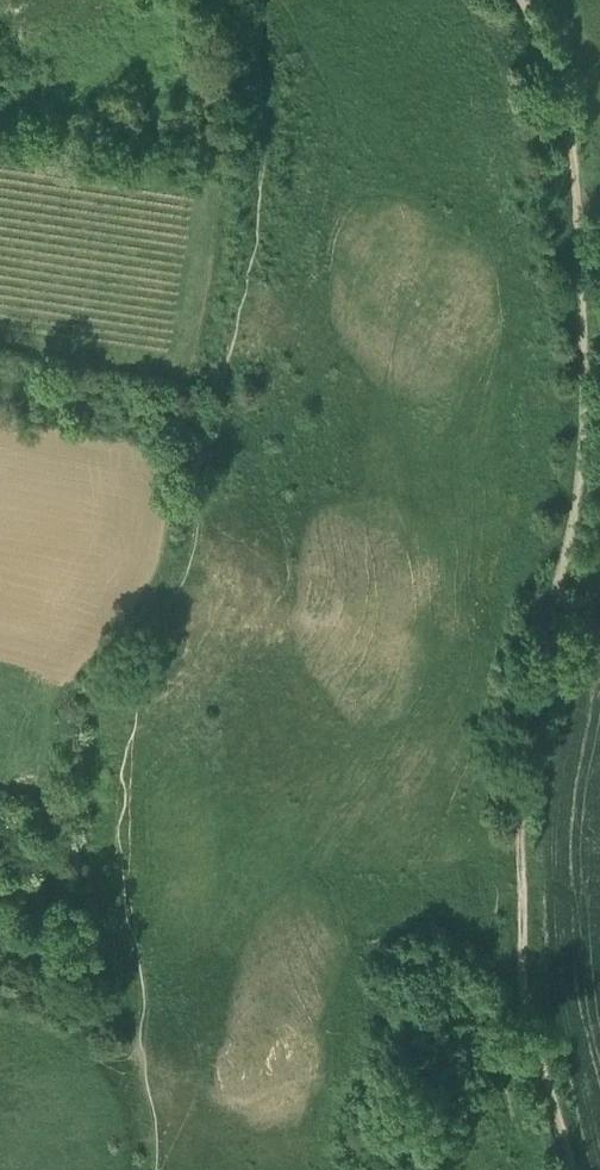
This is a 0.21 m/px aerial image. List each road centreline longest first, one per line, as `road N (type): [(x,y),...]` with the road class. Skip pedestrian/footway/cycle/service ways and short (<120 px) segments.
road 1 (track): [(518,0),(561,93),(575,184),(579,471),(518,779),(518,990),(570,1169)]

